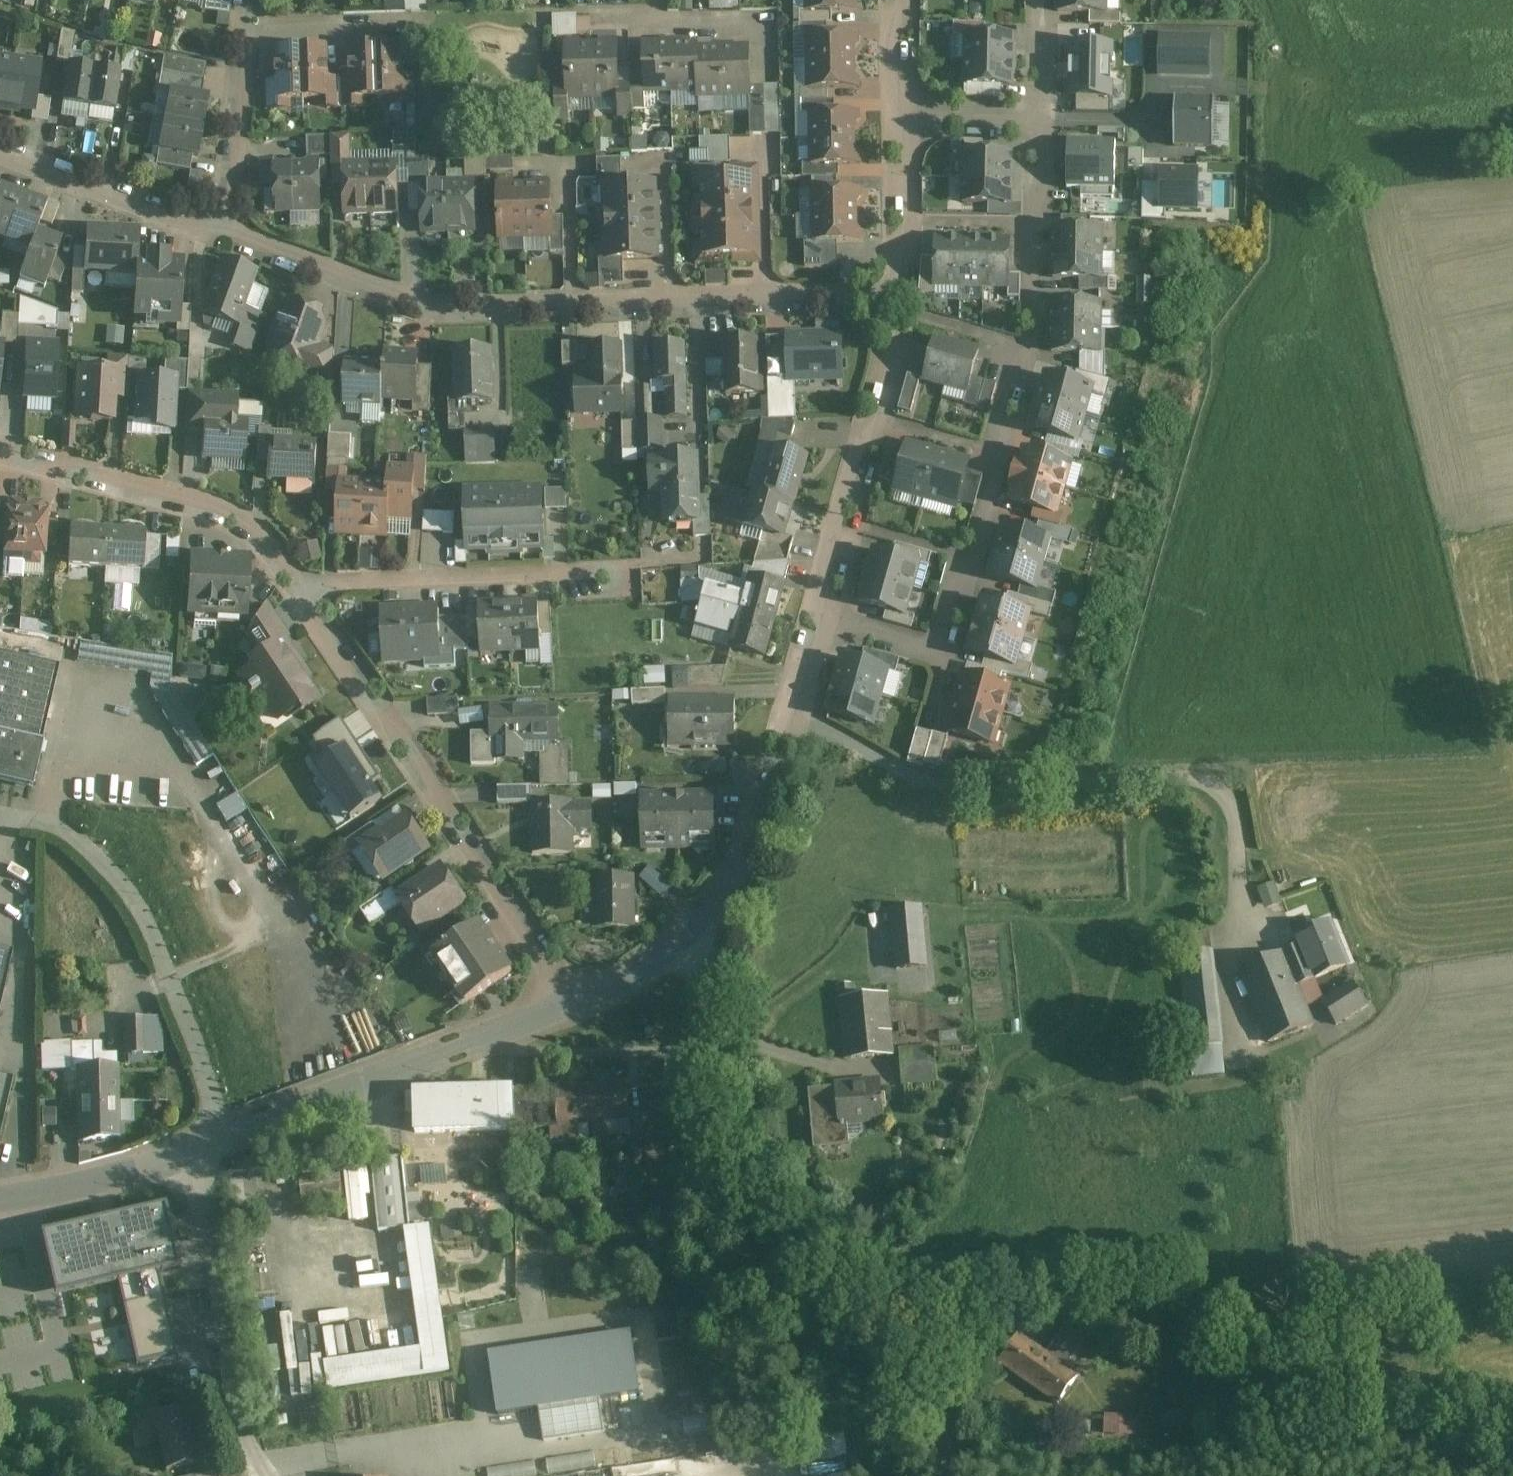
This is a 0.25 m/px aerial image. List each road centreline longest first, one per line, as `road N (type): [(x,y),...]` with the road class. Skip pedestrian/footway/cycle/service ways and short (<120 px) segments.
road 1 (residential): [(0,446),(240,512),(302,586),(576,1001)]
road 2 (residential): [(221,234),(394,299),(446,308),(883,296)]
road 3 (residential): [(823,613),(946,647),(1030,343),(1040,120)]
road 4 (track): [(698,919),(713,1034),(750,1194),(922,1394),(952,1452),(954,1475)]
road 5 (residential): [(0,1198),(138,1165),(576,1001)]
road 6 (residential): [(823,613),(895,351),(895,321),(883,296)]
road 7 (residential): [(576,1001),(631,975),(698,919),(766,797)]
road 8 (residential): [(0,152),(221,234)]
road 9 (residential): [(247,0),(221,234)]
road 10 (residential): [(766,797),(823,613)]
road 11 (residential): [(883,296),(901,267),(907,234),(905,118)]
road 12 (residential): [(905,118),(1040,120)]

